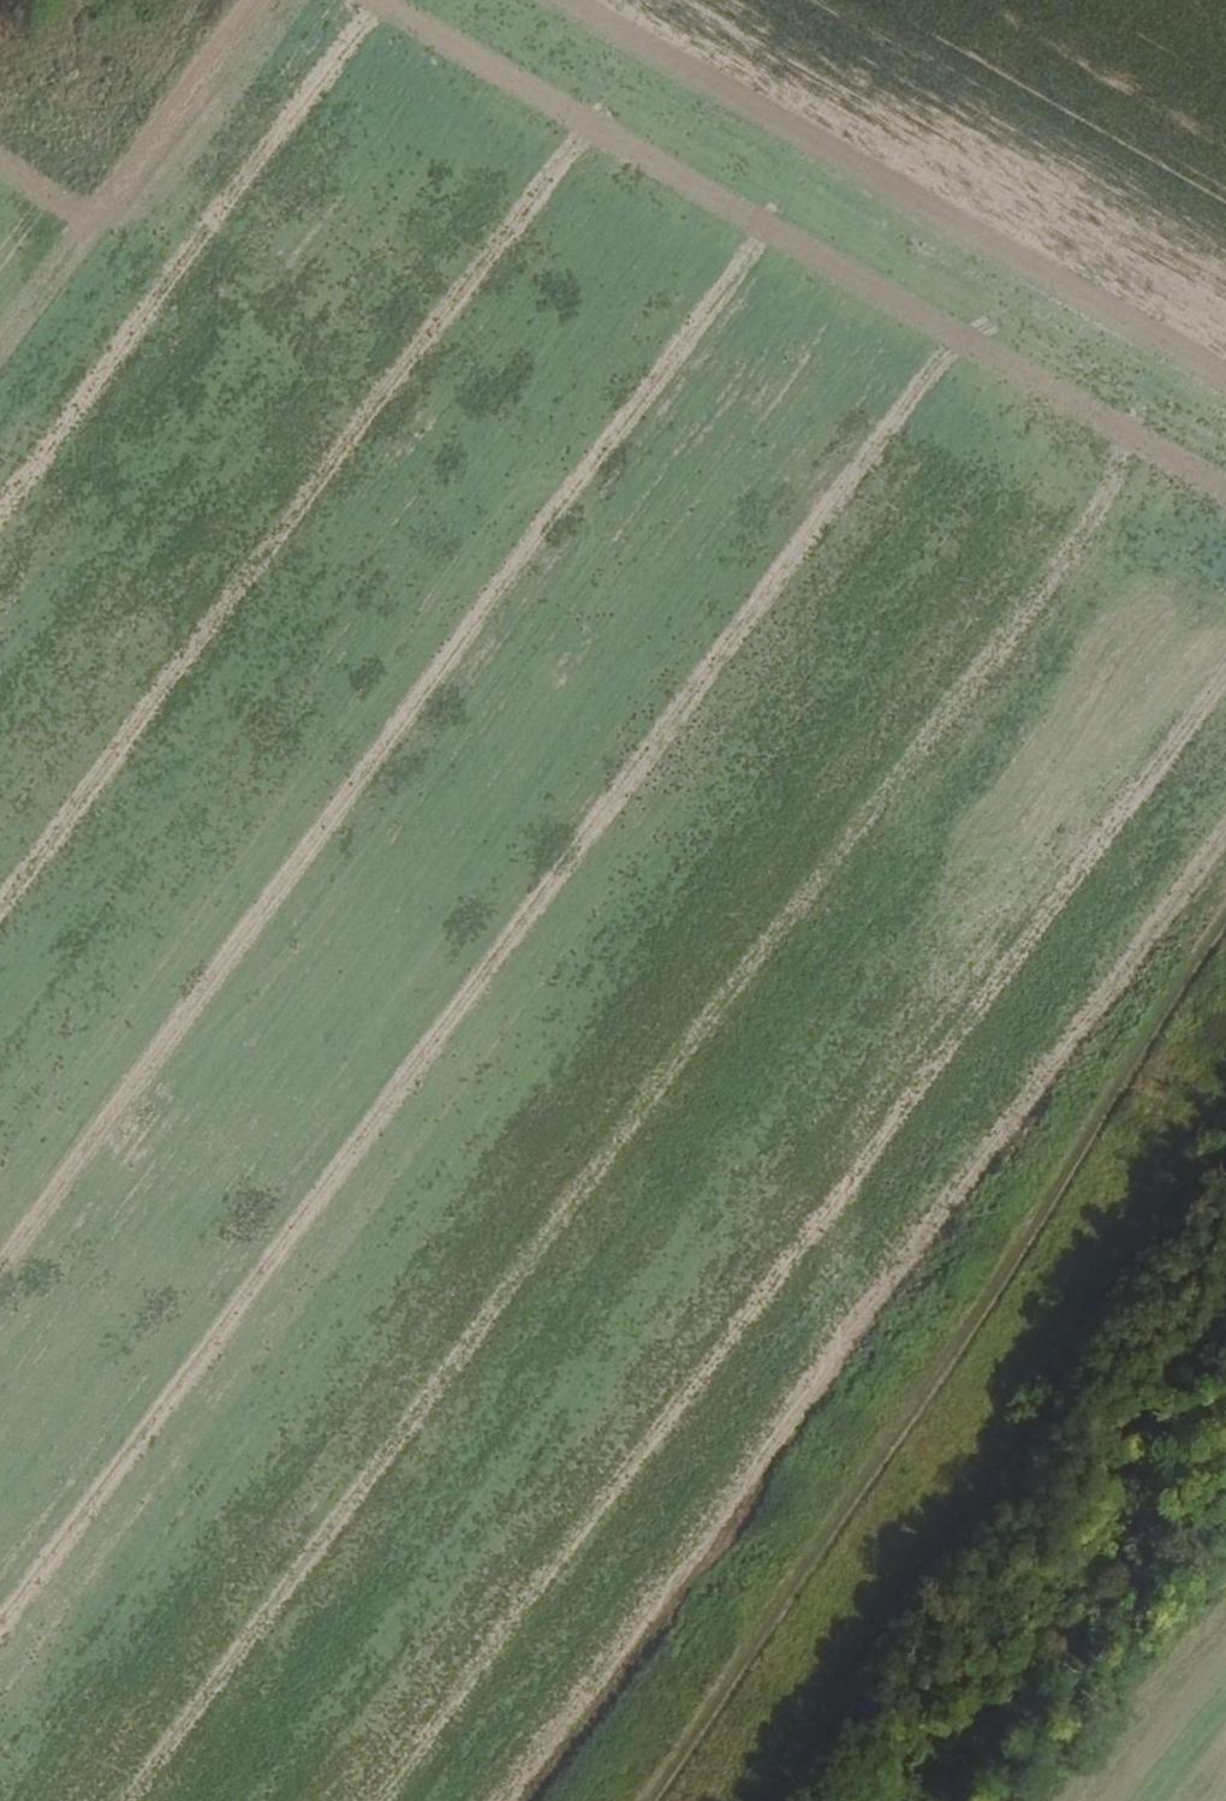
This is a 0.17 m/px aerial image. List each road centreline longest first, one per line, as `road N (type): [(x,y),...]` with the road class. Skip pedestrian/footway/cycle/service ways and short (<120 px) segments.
road 1 (track): [(774,1800),(865,1653),(1017,1459),(1080,1285),(1225,1140)]

